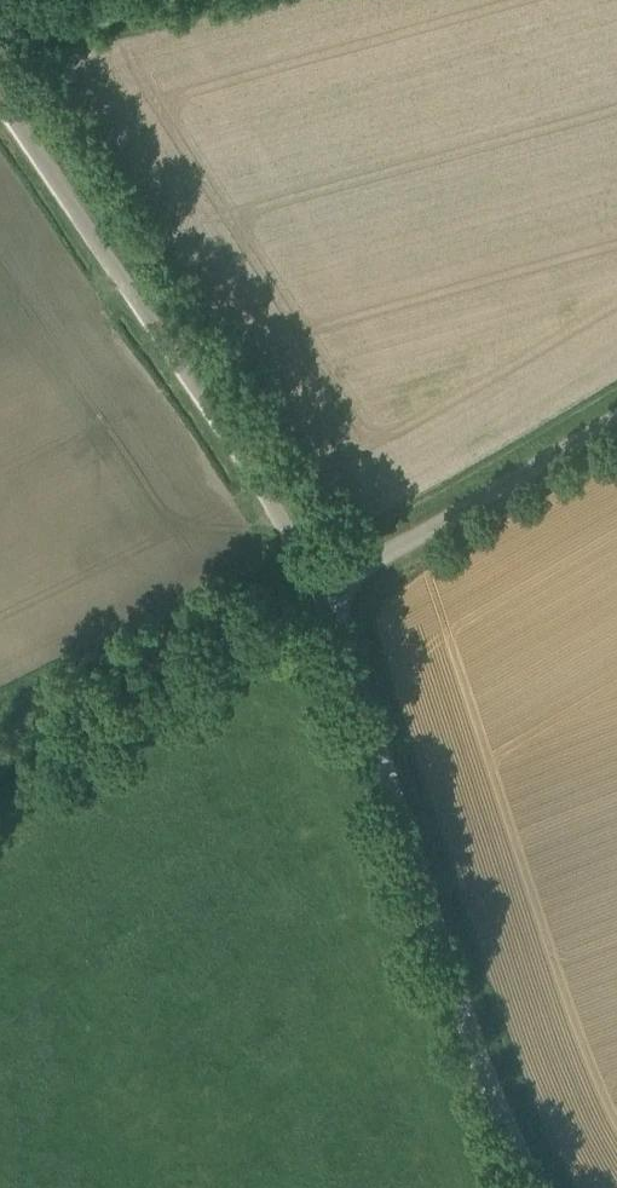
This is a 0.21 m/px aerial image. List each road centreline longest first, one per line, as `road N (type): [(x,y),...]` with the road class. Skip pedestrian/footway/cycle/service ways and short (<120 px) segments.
road 1 (unclassified): [(536,1187),(505,1123),(324,591)]
road 2 (unclassified): [(324,591),(240,448),(0,96)]
road 3 (track): [(0,775),(324,591)]
road 4 (unclassified): [(324,591),(616,416)]

